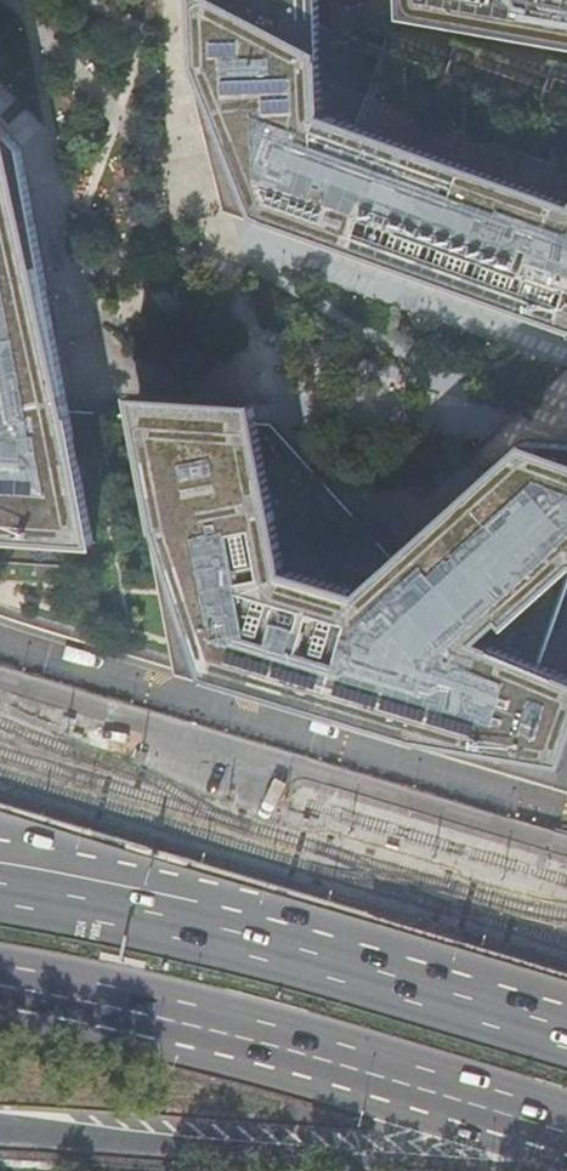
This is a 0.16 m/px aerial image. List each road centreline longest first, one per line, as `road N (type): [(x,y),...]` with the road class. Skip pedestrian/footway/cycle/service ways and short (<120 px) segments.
road 1 (trunk): [(0,986),(260,1043),(566,1132)]
road 2 (trunk): [(0,1130),(561,1170)]
road 3 (trunk): [(566,1026),(179,917)]
road 4 (trunk): [(179,917),(0,845)]
road 5 (trunk): [(179,917),(0,885)]

